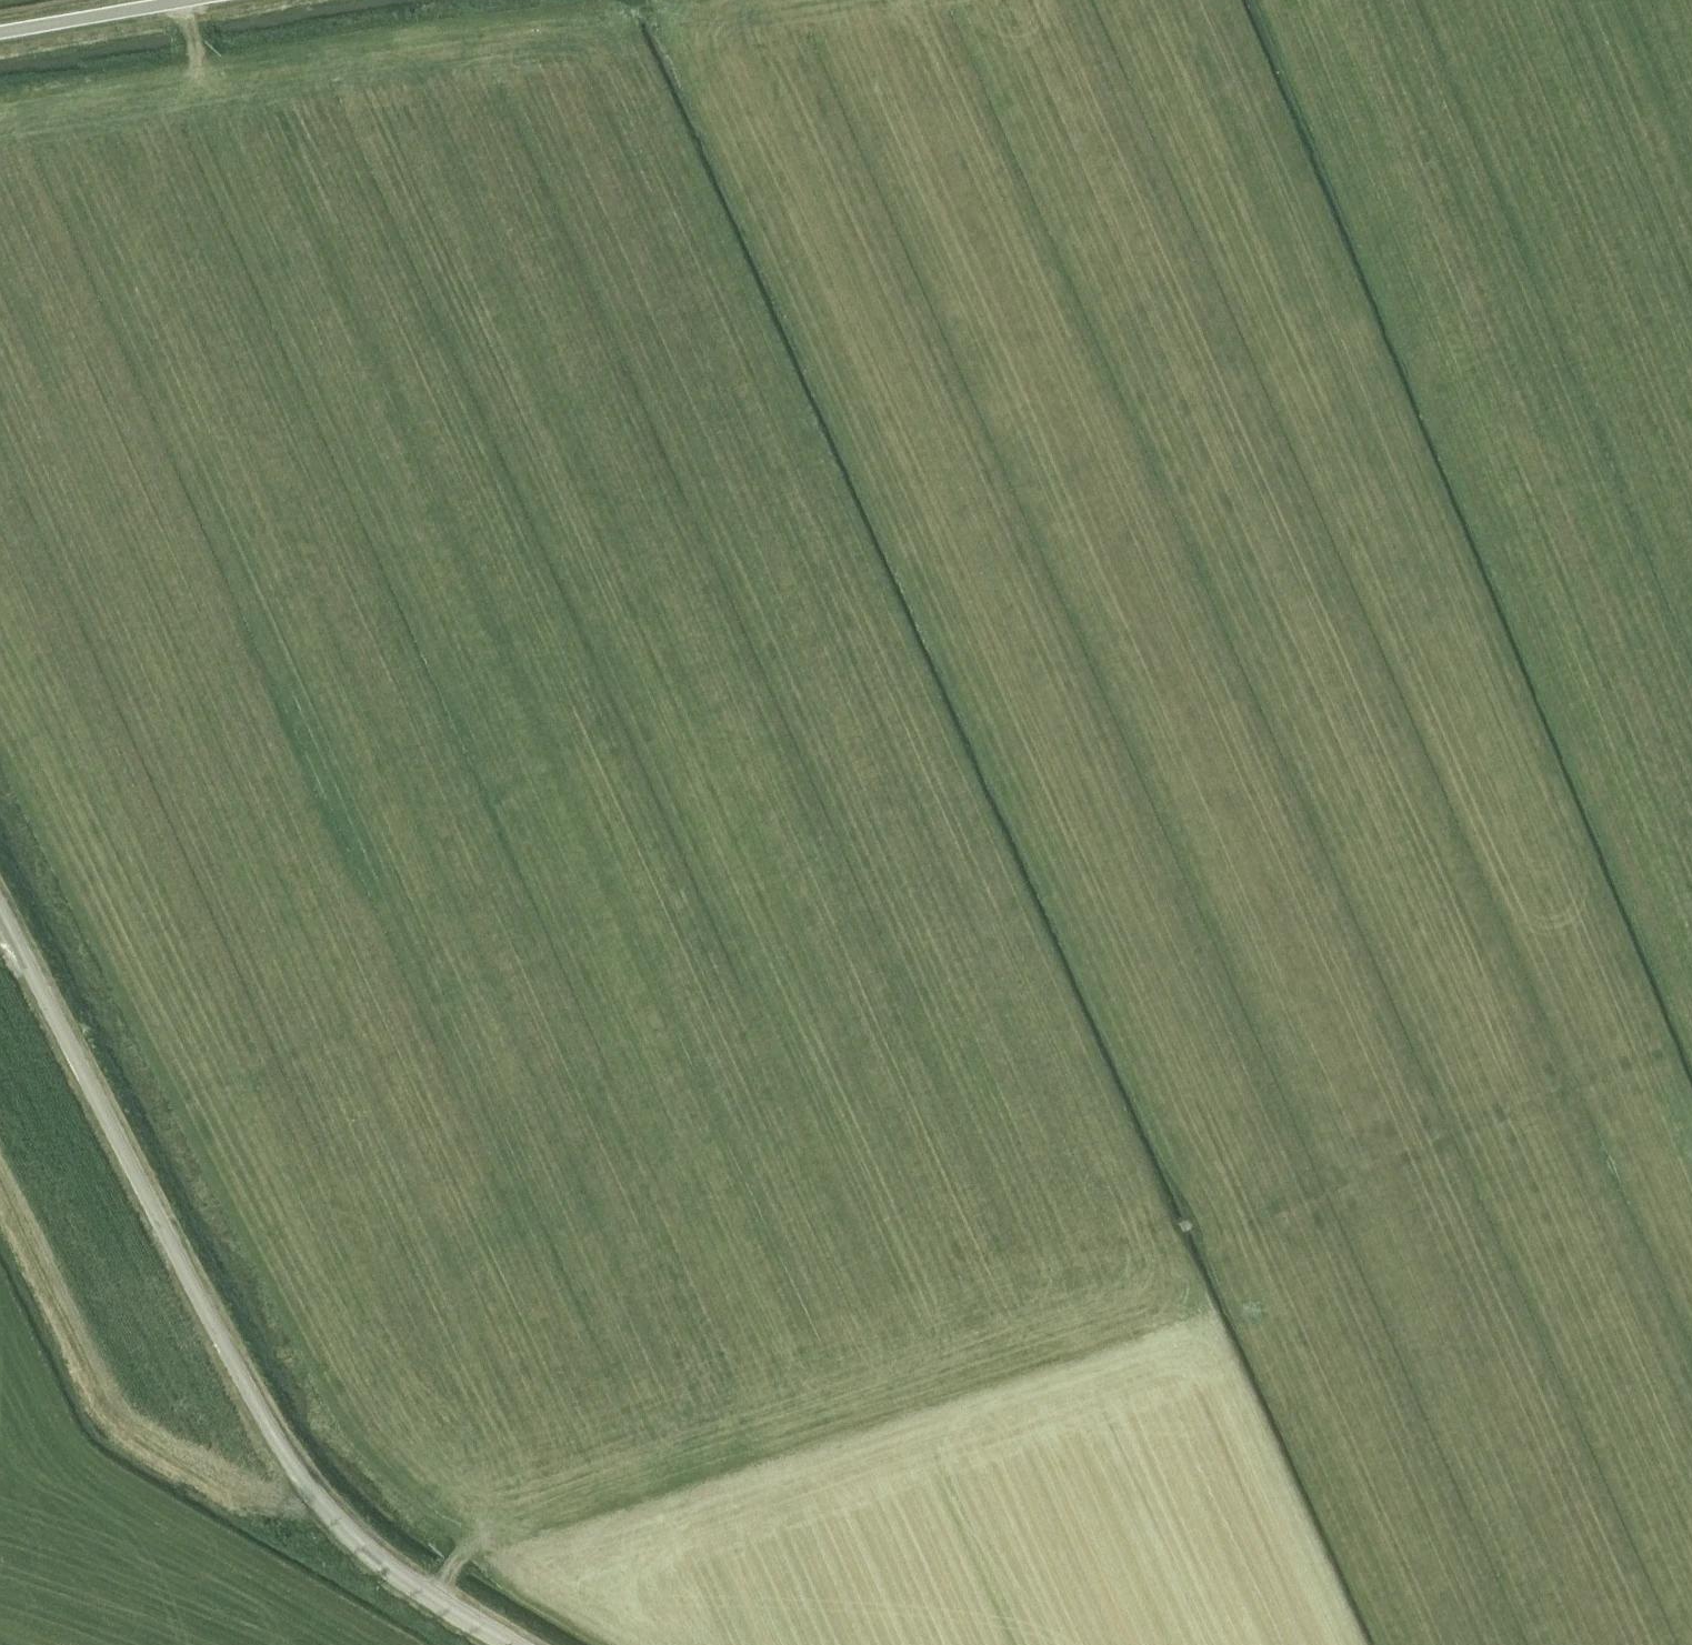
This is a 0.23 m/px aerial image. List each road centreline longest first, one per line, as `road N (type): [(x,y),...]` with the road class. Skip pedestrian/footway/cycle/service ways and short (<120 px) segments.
road 1 (unclassified): [(511,1644),(381,1567),(297,1474),(0,906)]
road 2 (unclassified): [(207,0),(0,36)]

